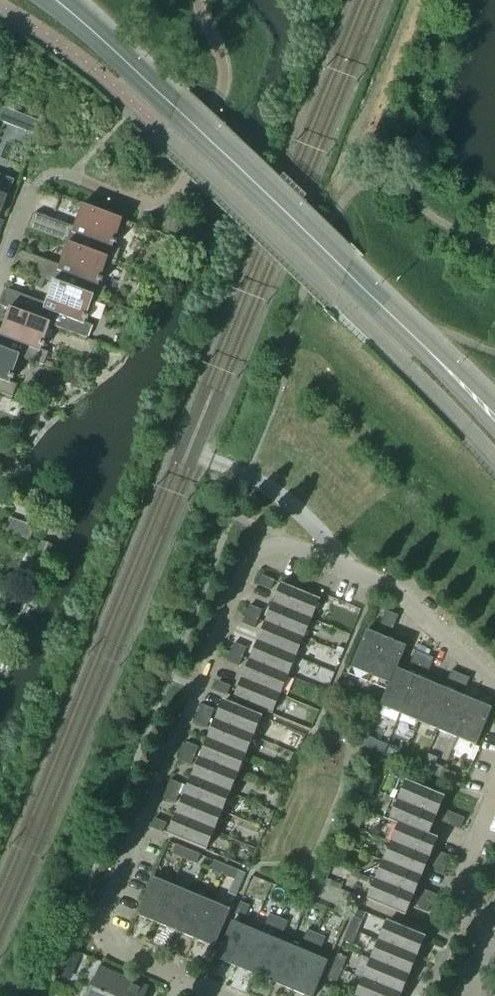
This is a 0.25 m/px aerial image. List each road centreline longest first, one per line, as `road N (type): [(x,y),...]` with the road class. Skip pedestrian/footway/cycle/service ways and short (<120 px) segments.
road 1 (residential): [(180,980),(92,941),(248,563),(267,540),(406,599),(494,698)]
road 2 (primary): [(494,421),(62,0)]
road 3 (residential): [(494,810),(462,899),(492,943)]

